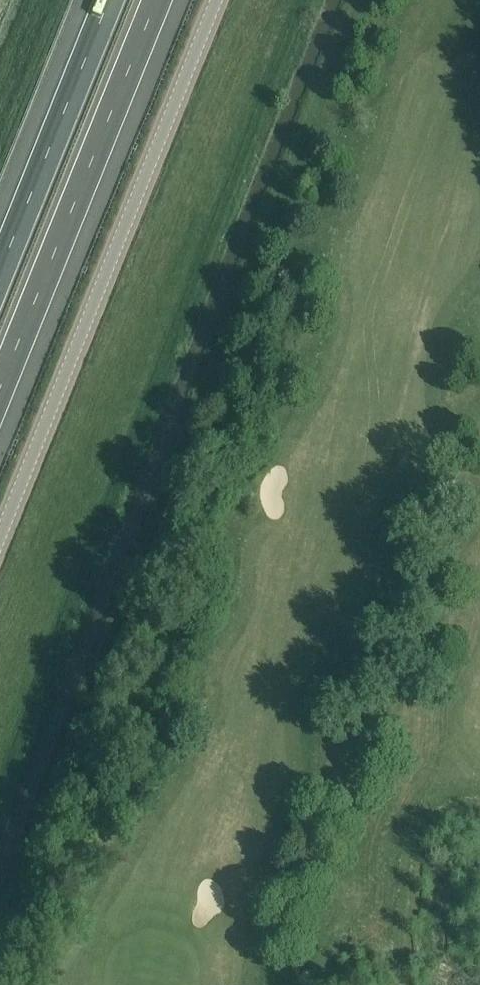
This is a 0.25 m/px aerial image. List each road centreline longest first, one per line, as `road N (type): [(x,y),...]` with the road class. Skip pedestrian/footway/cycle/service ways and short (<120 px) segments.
road 1 (tertiary): [(0,538),(217,0)]
road 2 (motorway): [(0,390),(158,0)]
road 3 (motorway): [(110,0),(0,274)]

